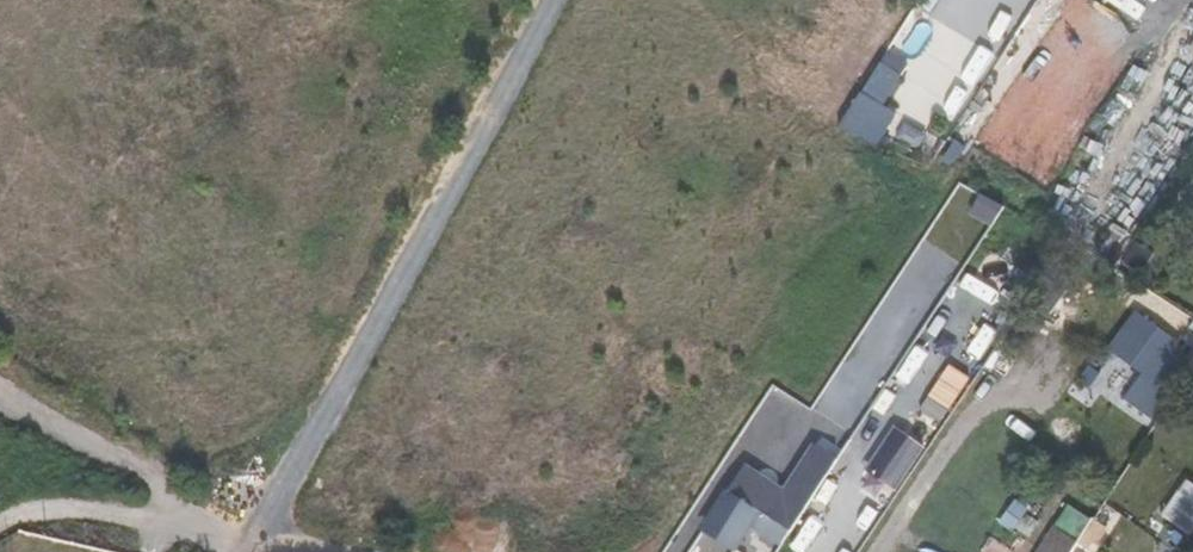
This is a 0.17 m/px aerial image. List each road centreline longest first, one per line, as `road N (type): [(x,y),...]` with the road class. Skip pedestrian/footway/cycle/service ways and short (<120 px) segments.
road 1 (unclassified): [(244,530),(522,0)]
road 2 (unclassified): [(0,388),(209,509)]
road 3 (unclassified): [(0,521),(49,504),(209,509)]

